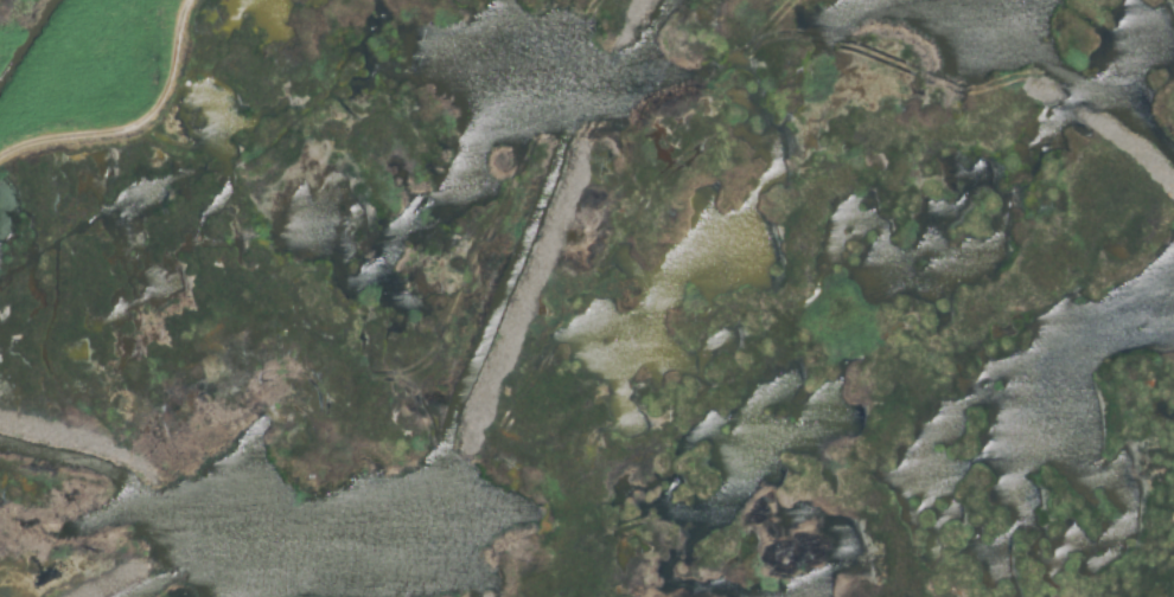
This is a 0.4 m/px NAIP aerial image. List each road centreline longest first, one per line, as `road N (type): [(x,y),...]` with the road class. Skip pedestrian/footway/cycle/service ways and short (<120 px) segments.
road 1 (residential): [(0,160),(30,147),(142,129),(172,88),(192,0)]

